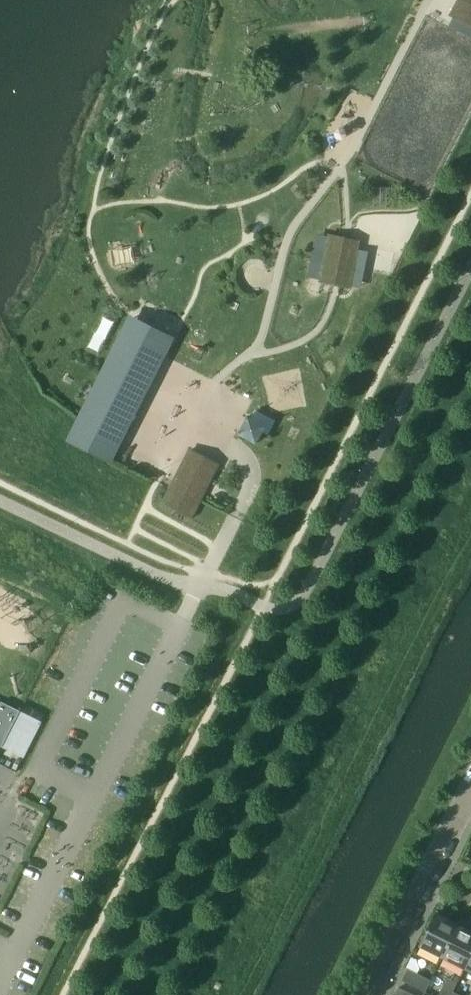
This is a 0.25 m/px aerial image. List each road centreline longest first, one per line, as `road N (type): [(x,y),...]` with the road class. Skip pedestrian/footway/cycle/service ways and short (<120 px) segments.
road 1 (residential): [(367,994),(470,786)]

